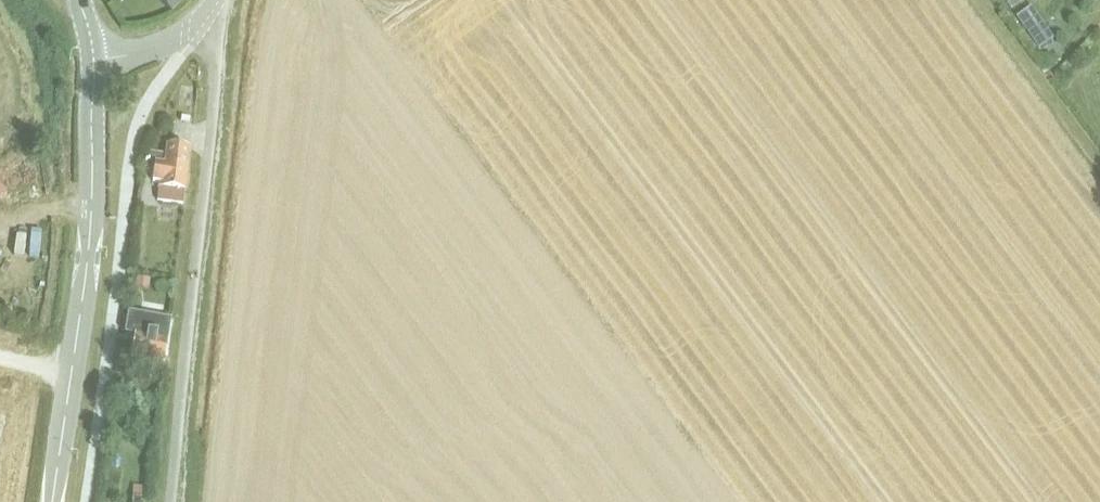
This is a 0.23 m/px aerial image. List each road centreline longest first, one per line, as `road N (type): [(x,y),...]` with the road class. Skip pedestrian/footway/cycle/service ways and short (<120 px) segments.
road 1 (residential): [(168,501),(215,12)]
road 2 (secondary): [(51,501),(88,251),(93,60)]
road 3 (residential): [(93,60),(184,43),(215,12)]

